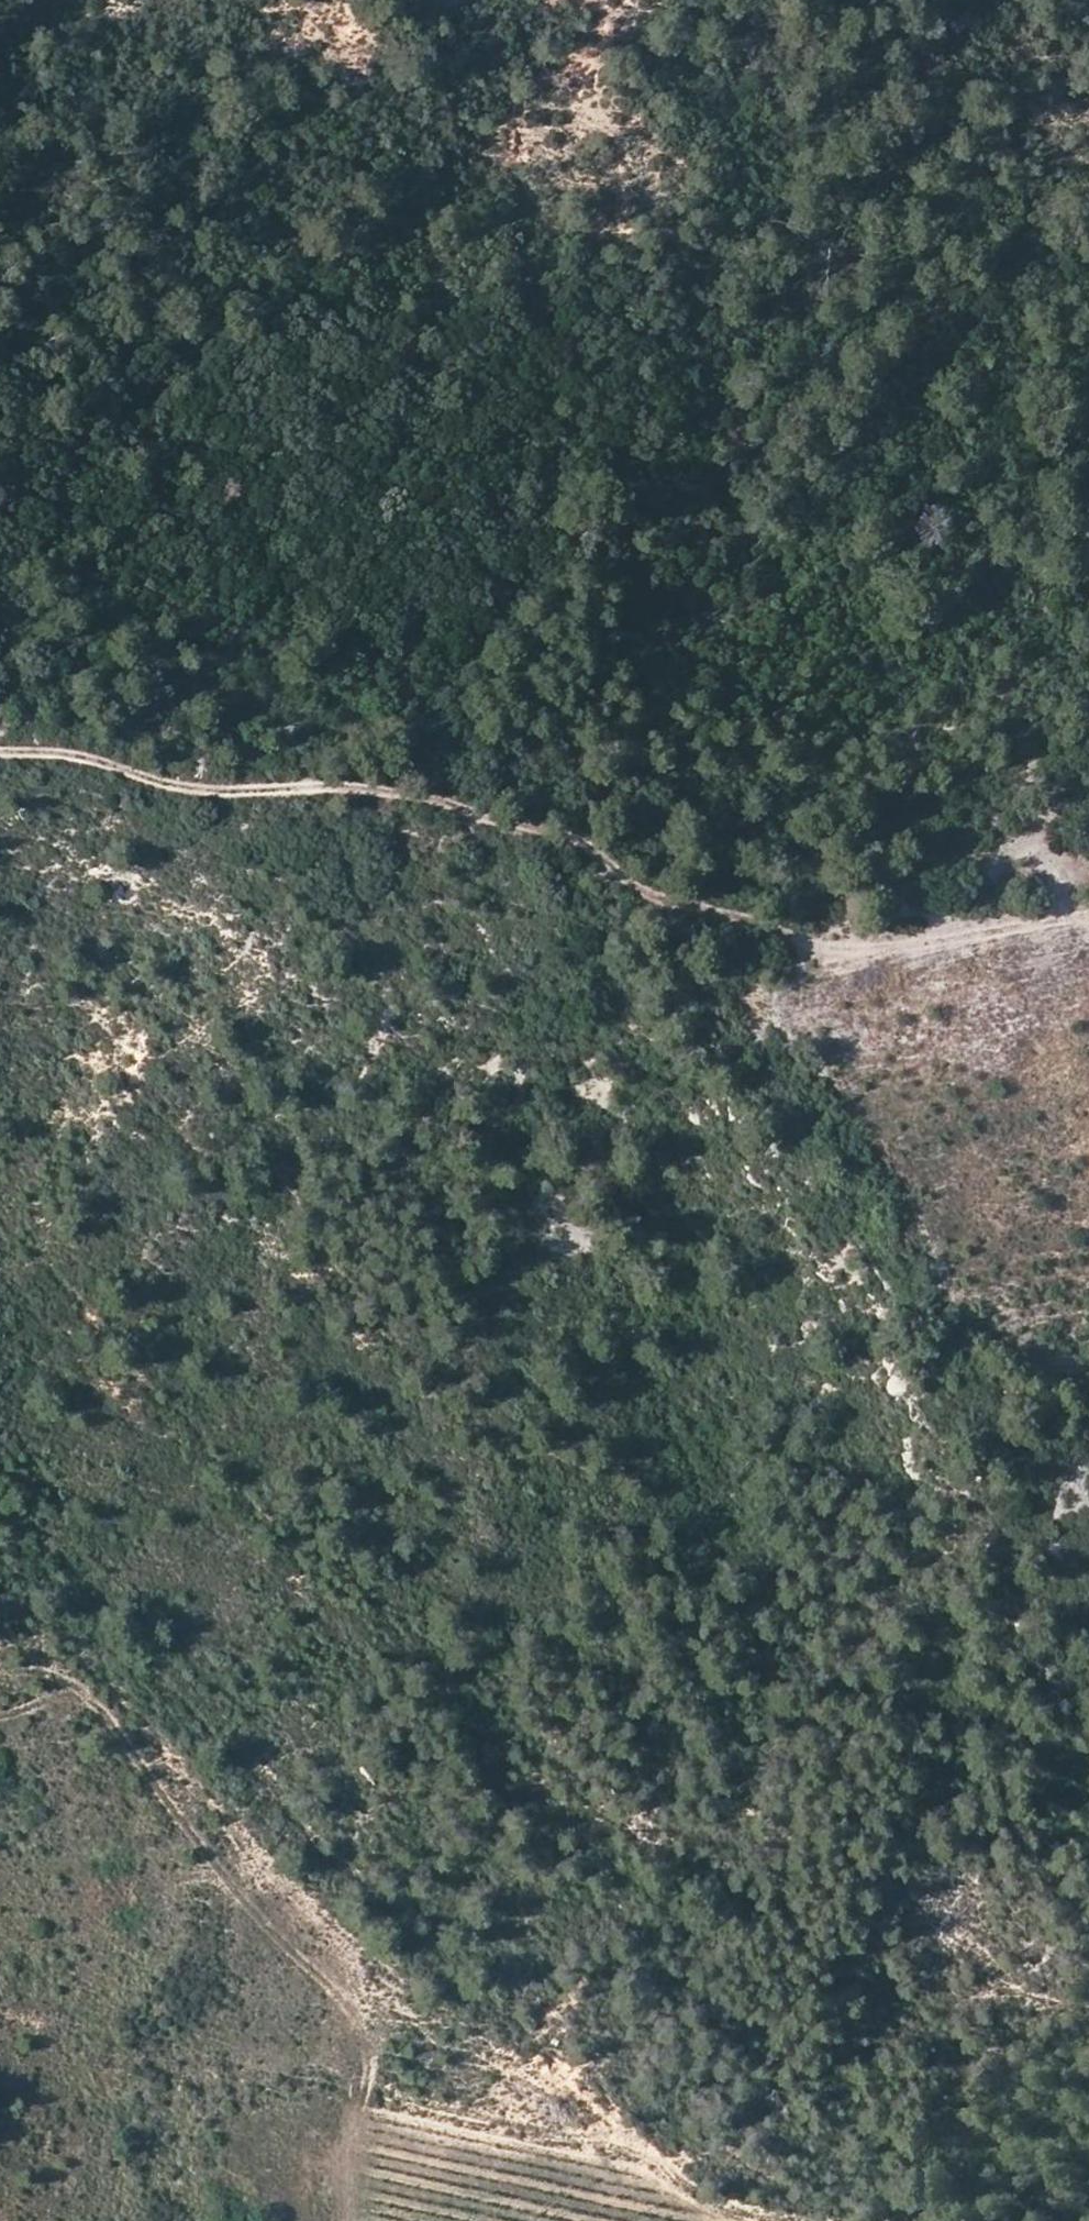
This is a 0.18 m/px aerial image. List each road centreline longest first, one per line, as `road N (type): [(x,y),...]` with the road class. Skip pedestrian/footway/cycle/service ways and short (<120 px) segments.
road 1 (track): [(0,749),(46,749),(231,789),(338,782),(442,795),(477,815),(570,832),(665,900),(766,923),(802,940)]
road 2 (track): [(350,2220),(348,2150),(374,2056),(367,2015),(270,1939),(164,1806),(104,1711),(66,1680),(35,1668)]

